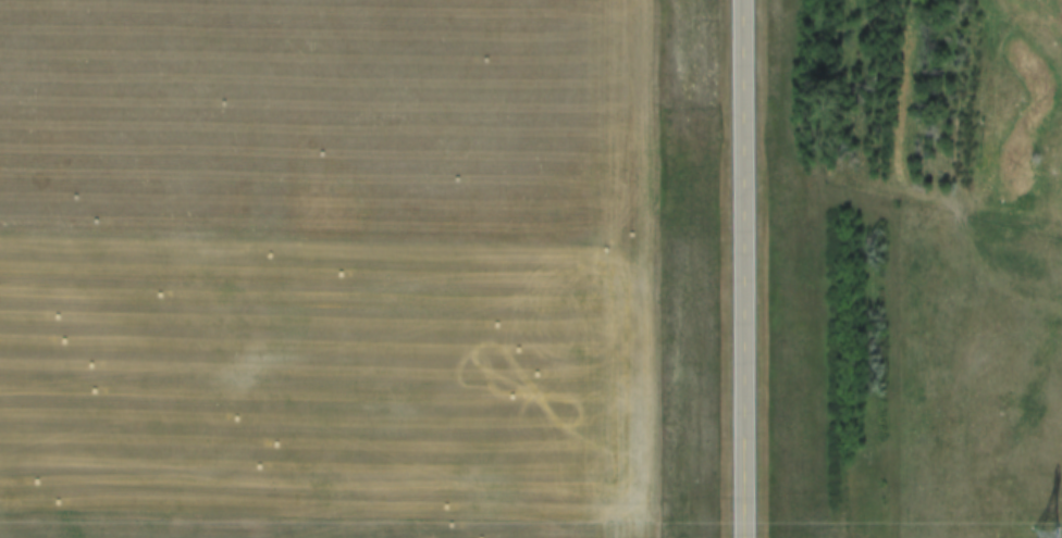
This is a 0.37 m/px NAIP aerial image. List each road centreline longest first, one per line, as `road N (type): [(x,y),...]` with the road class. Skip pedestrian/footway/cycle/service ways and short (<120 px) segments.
road 1 (secondary): [(742,537),(740,0)]

